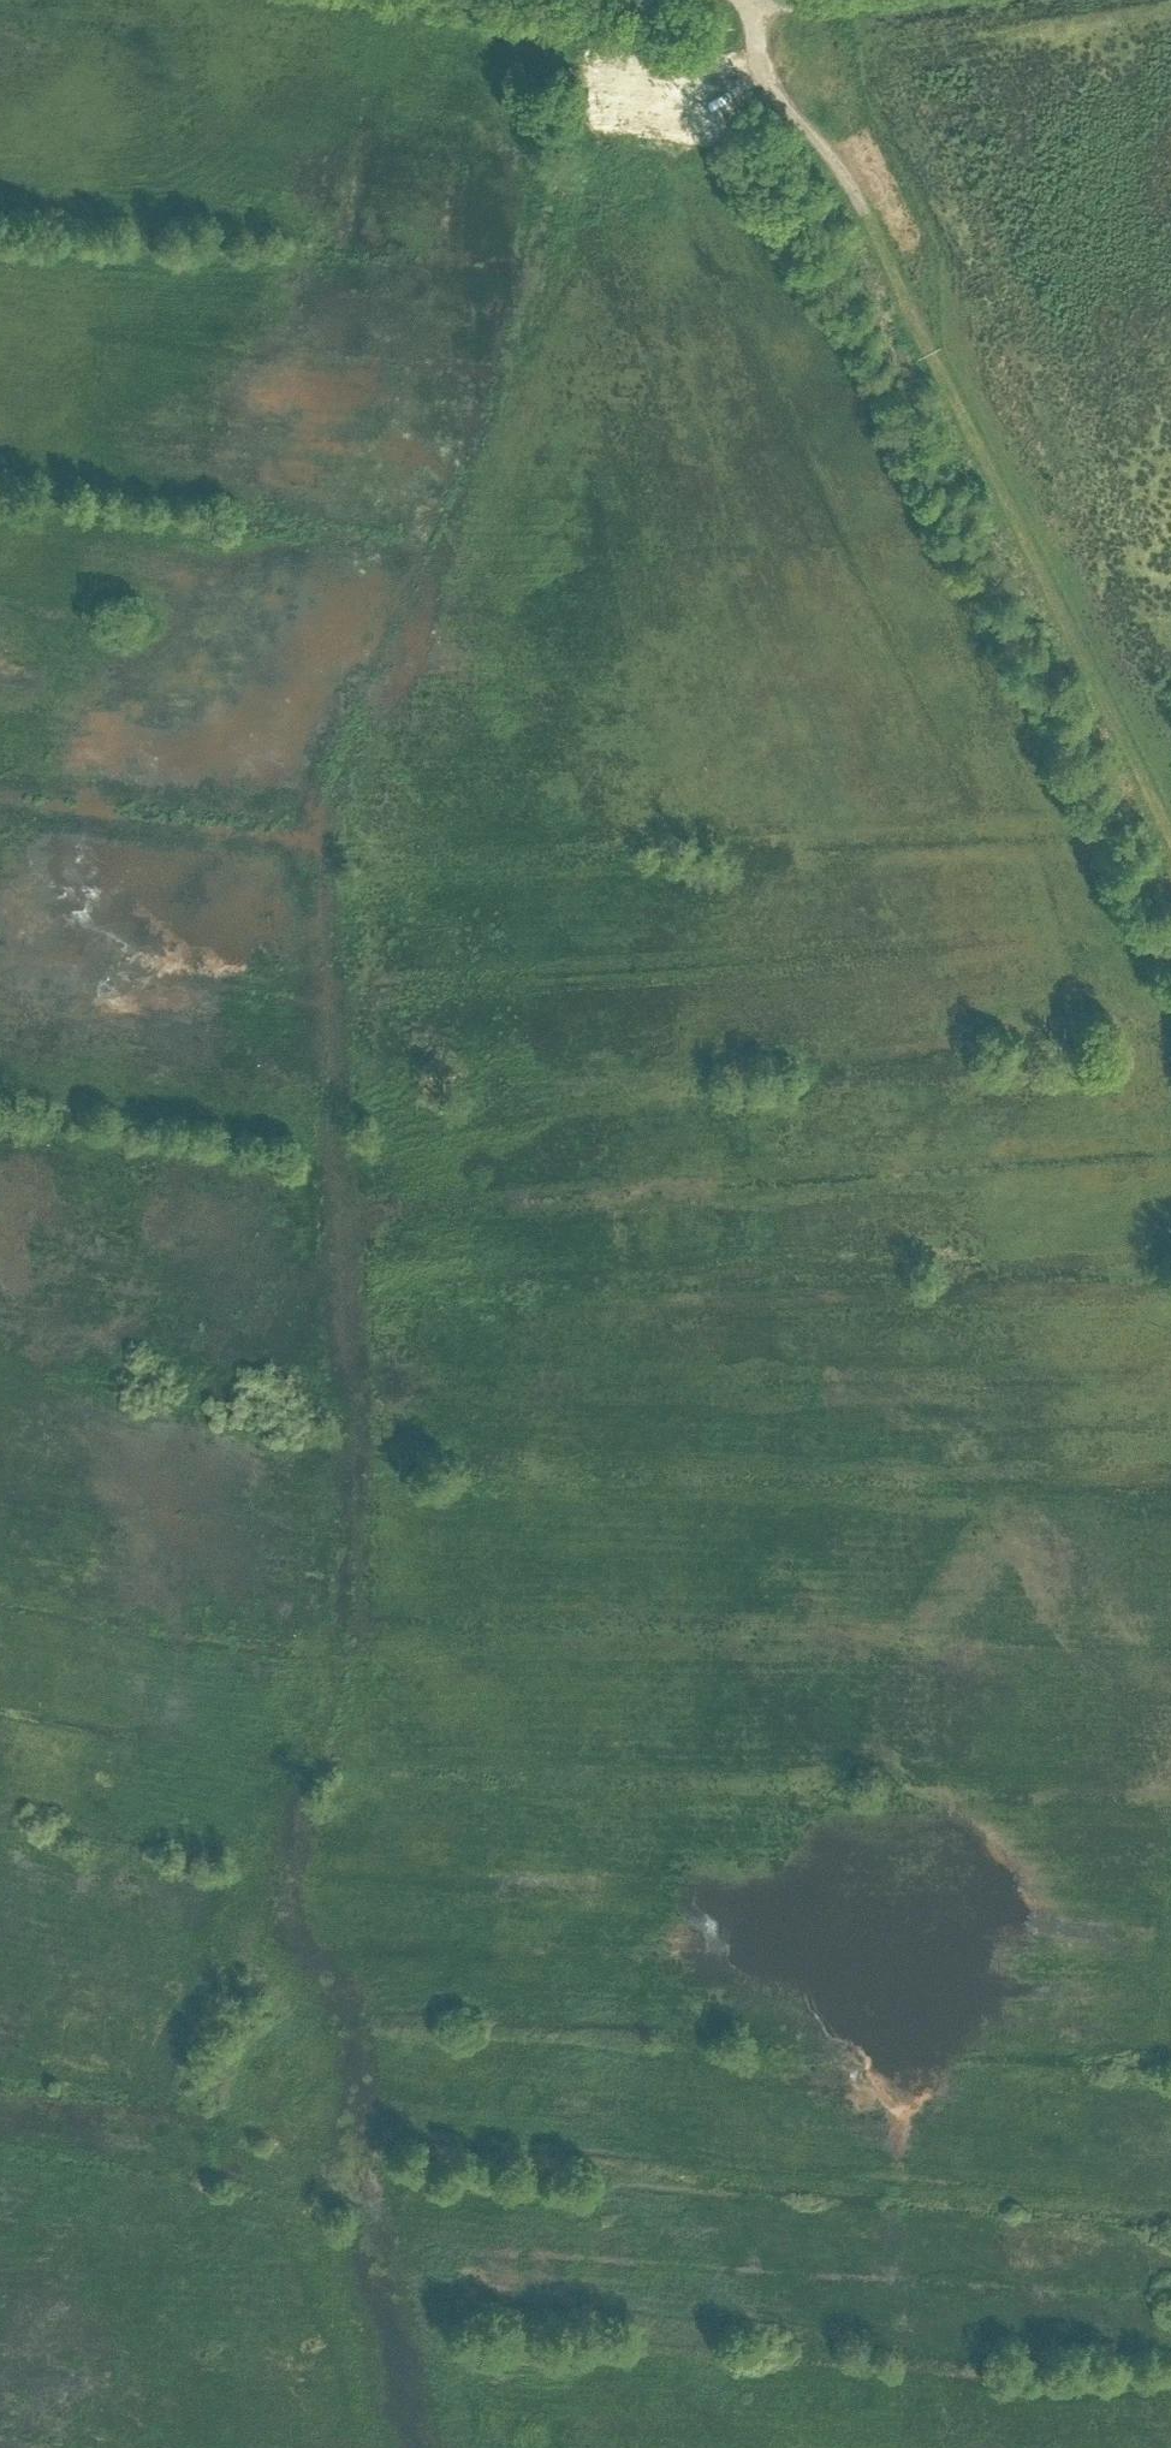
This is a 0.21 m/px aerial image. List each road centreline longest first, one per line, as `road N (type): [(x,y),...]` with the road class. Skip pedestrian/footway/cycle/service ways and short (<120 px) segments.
road 1 (track): [(1170,835),(894,270)]

